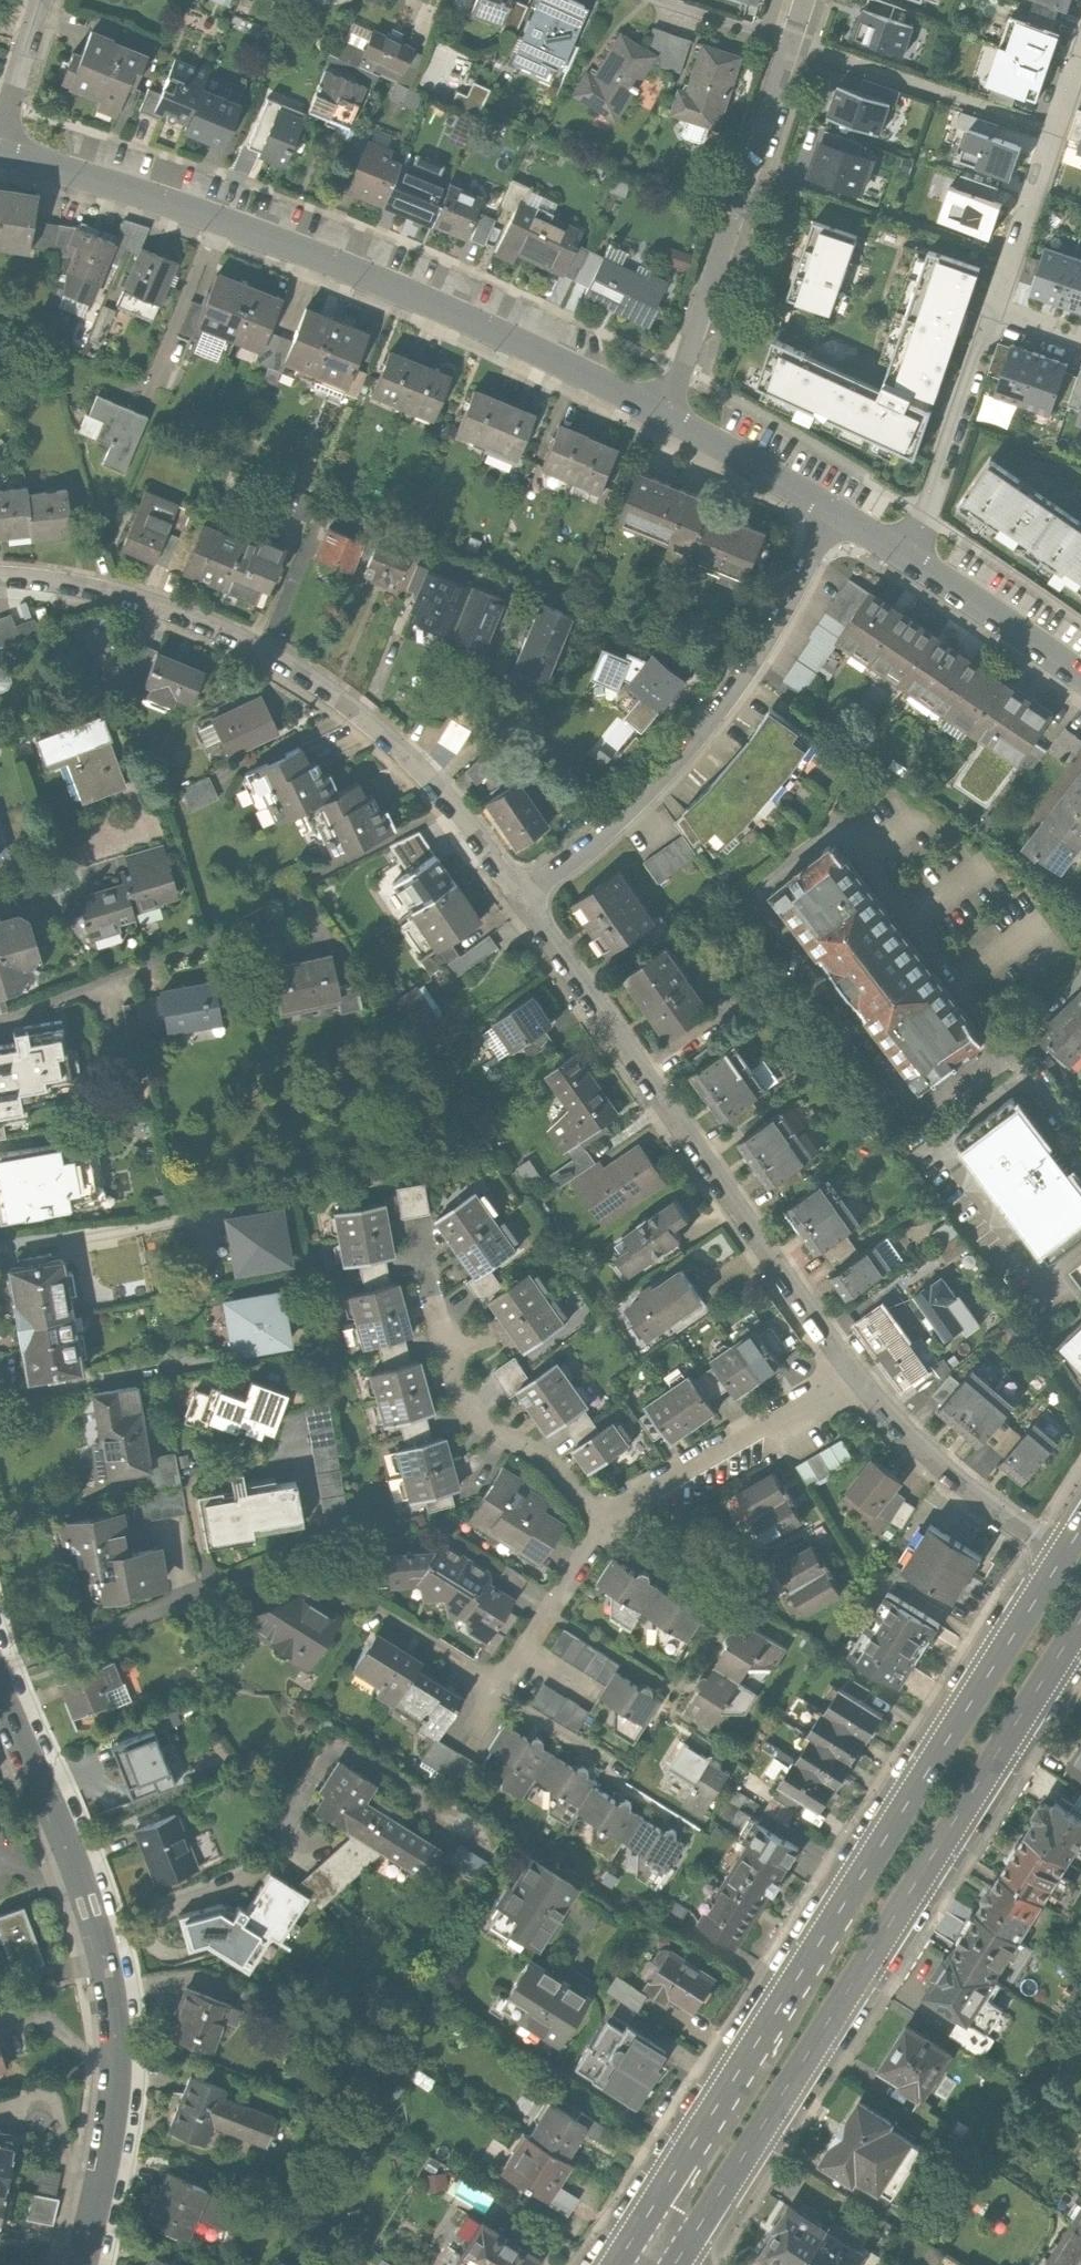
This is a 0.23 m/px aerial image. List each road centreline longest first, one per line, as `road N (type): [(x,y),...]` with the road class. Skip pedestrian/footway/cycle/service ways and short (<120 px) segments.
road 1 (primary): [(1063,1557),(629,2246)]
road 2 (primary): [(675,2264),(1080,1622)]
road 3 (tertiary): [(663,413),(243,227),(0,153)]
road 4 (residential): [(0,579),(144,602),(267,656),(410,761),(522,900)]
road 5 (tertiary): [(85,2264),(112,2096),(108,1993),(76,1873),(0,1695)]
road 6 (residential): [(522,900),(852,1373)]
road 7 (residential): [(839,513),(722,715),(619,823),(522,900)]
road 8 (residential): [(663,413),(790,43)]
road 9 (residential): [(421,1224),(461,1406),(487,1434),(533,1452),(607,1519)]
road 10 (residential): [(607,1519),(852,1373)]
road 11 (residential): [(852,1373),(948,1473),(1063,1557)]
road 12 (residential): [(469,1738),(607,1519)]
road 13 (residential): [(994,315),(1075,70)]
road 14 (tertiary): [(1080,677),(908,555)]
road 15 (tertiary): [(839,513),(663,413)]
road 16 (residential): [(939,478),(994,315)]
road 17 (residential): [(0,133),(42,0)]
road 18 (residential): [(658,0),(790,43)]

